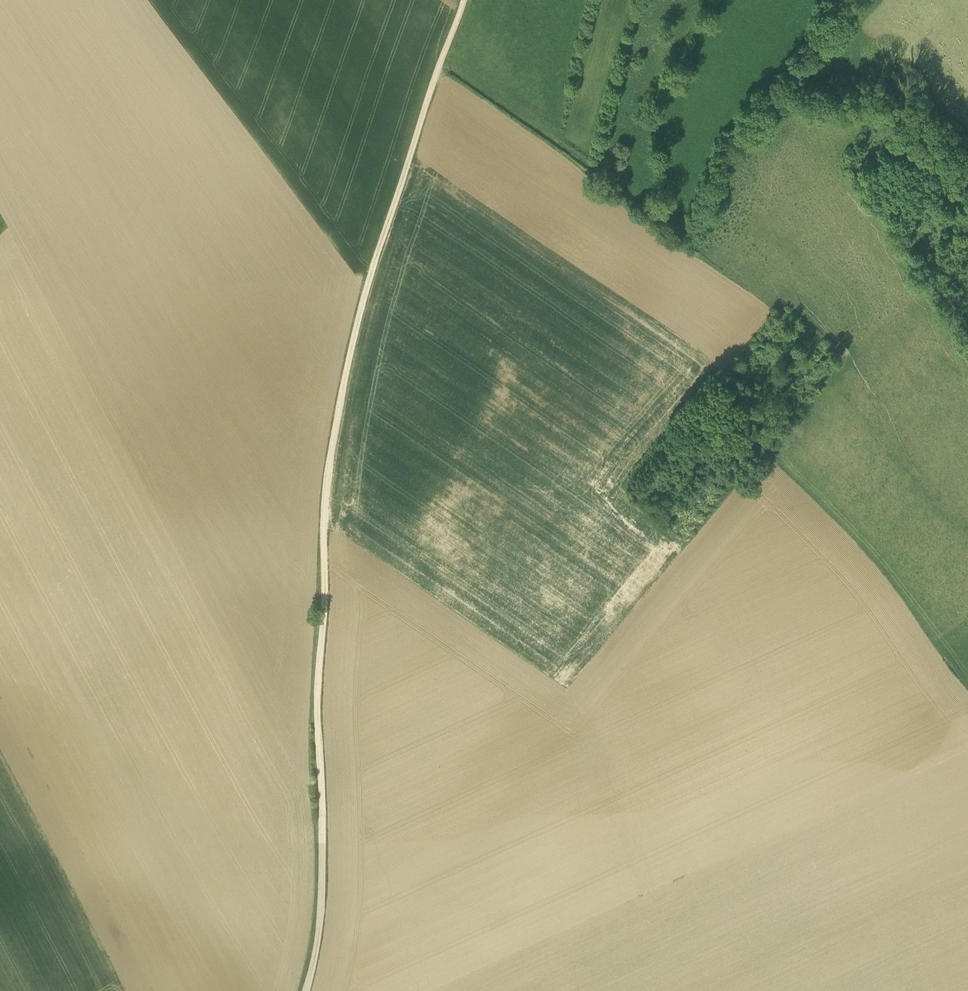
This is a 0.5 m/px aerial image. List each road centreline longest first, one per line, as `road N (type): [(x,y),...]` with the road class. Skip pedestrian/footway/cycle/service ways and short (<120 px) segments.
road 1 (track): [(463,0),(363,300),(327,474),(316,729),(321,894),(306,990)]

